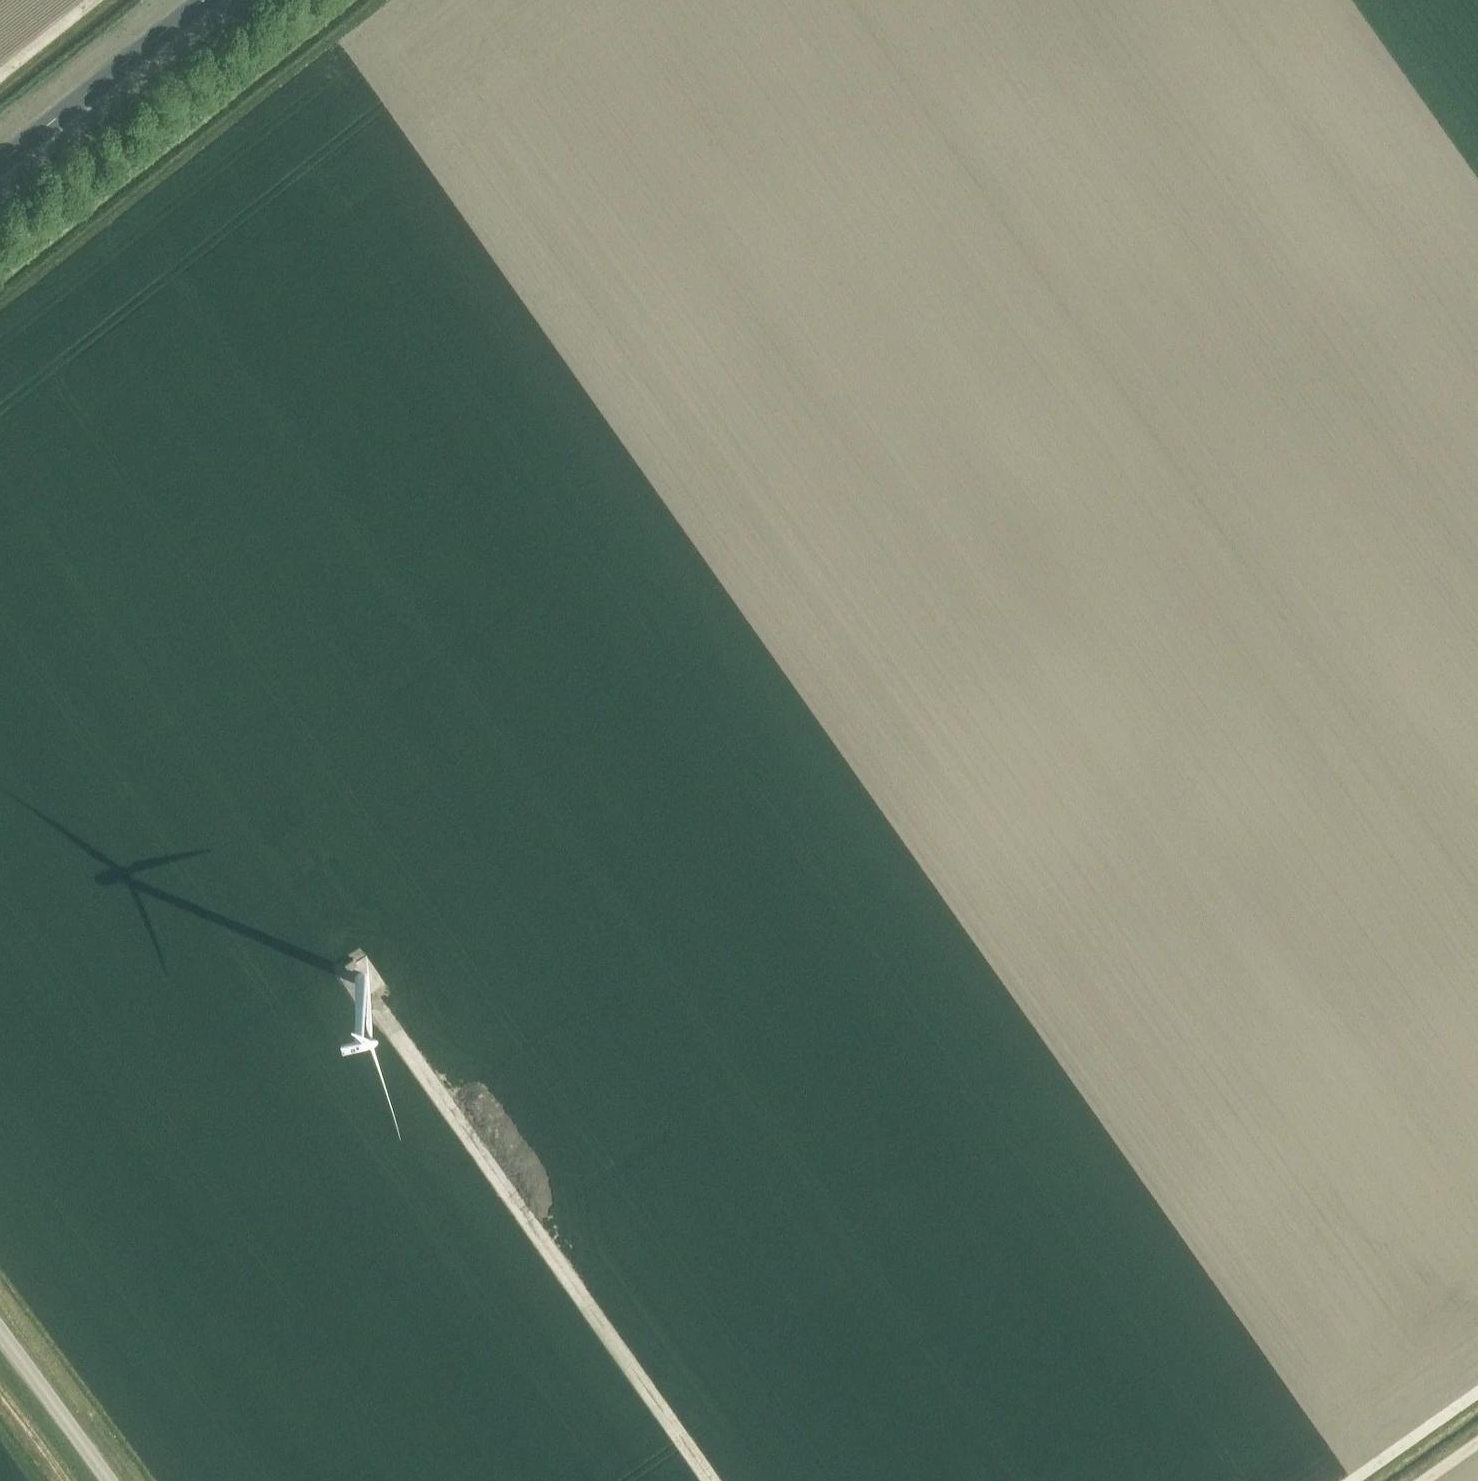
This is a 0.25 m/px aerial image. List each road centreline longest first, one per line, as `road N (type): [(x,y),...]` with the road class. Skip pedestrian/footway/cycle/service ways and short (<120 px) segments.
road 1 (unclassified): [(0,166),(208,0)]
road 2 (unclassified): [(109,1480),(0,1326)]

